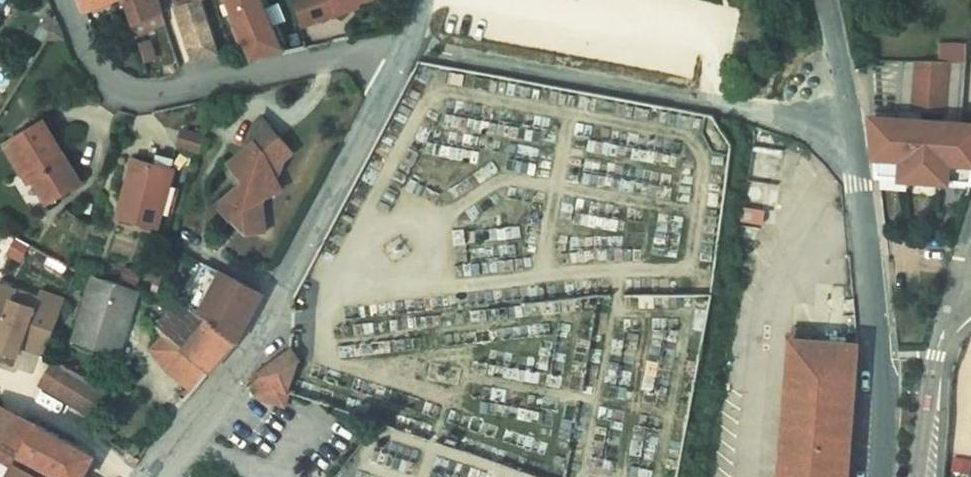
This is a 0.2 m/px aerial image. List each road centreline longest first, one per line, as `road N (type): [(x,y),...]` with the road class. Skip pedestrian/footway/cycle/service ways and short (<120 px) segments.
road 1 (unclassified): [(413,46),(270,318),(155,476)]
road 2 (unclassified): [(413,46),(851,134)]
road 3 (unclassified): [(61,0),(104,84),(143,101),(413,46)]
road 4 (unclassified): [(876,476),(880,339),(851,134)]
road 5 (unclassified): [(922,476),(933,366),(958,281)]
road 6 (unclassified): [(851,134),(825,0)]

